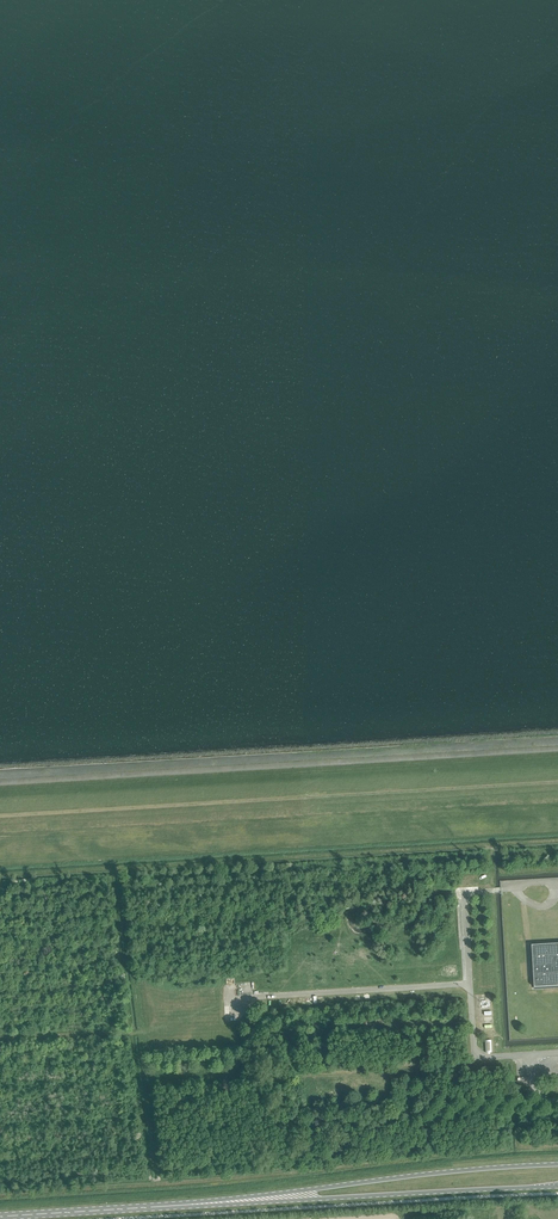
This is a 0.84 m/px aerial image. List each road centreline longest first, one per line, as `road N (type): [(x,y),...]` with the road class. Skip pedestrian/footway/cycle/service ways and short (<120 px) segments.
road 1 (track): [(557,784),(0,818)]
road 2 (primary): [(0,1215),(309,1195)]
road 3 (primary): [(557,1166),(357,1183),(309,1195)]
road 4 (primary): [(309,1195),(557,1186)]
road 5 (track): [(135,1092),(131,1035),(227,999)]

